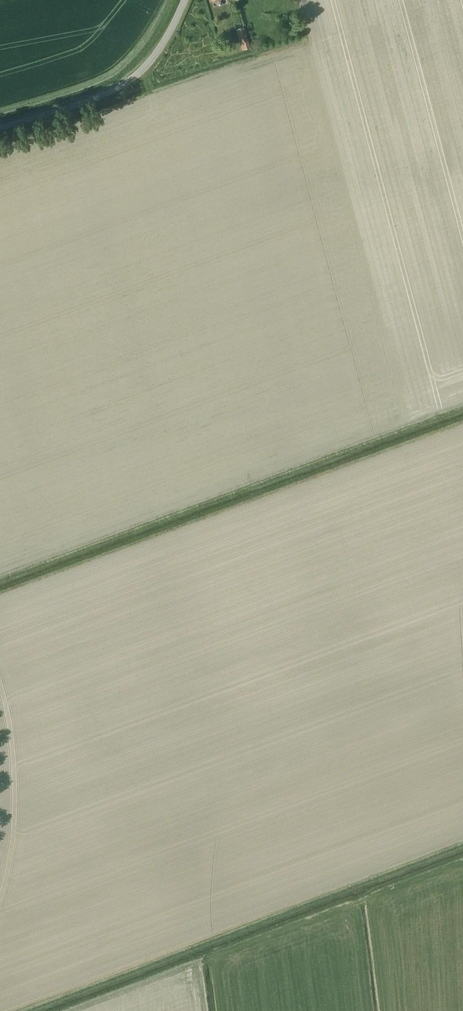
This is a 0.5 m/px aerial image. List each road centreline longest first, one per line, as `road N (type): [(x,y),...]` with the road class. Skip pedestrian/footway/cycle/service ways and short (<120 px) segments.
road 1 (unclassified): [(0,127),(128,81),(163,43),(185,0)]

